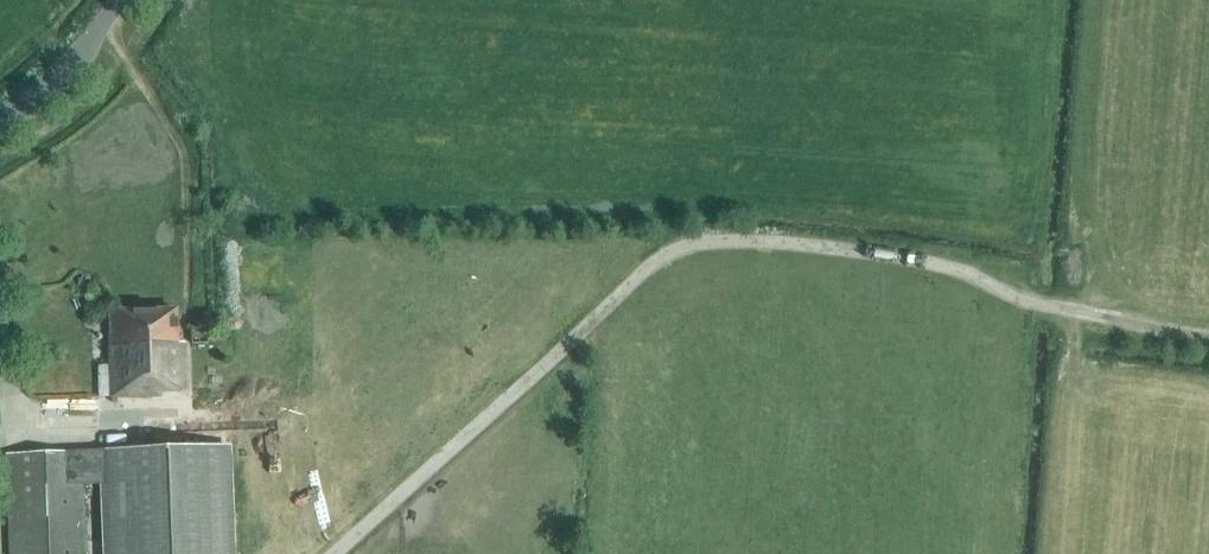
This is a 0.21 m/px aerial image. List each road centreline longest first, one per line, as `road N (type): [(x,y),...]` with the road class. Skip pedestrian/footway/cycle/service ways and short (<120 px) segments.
road 1 (unclassified): [(0,124),(46,95),(128,0)]

